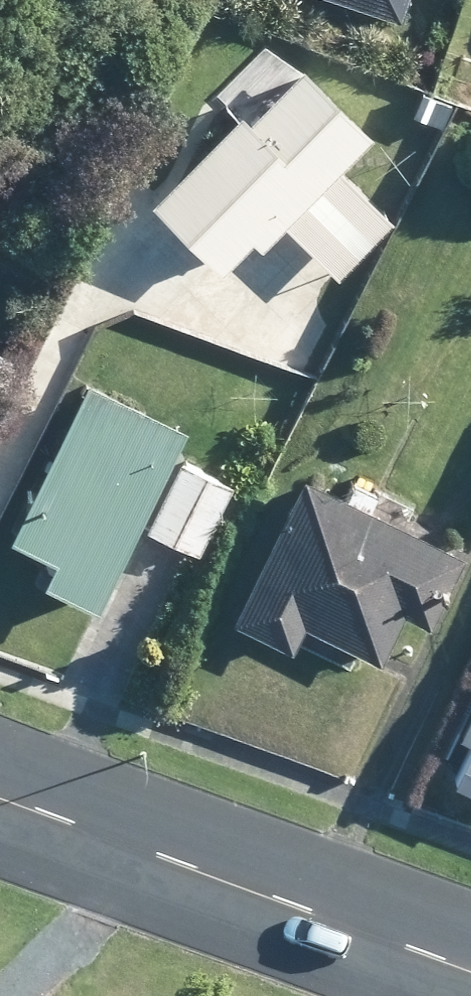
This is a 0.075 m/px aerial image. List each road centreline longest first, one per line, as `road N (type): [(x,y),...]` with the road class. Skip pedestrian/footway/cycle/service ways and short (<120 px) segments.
road 1 (secondary): [(0,799),(470,972)]

